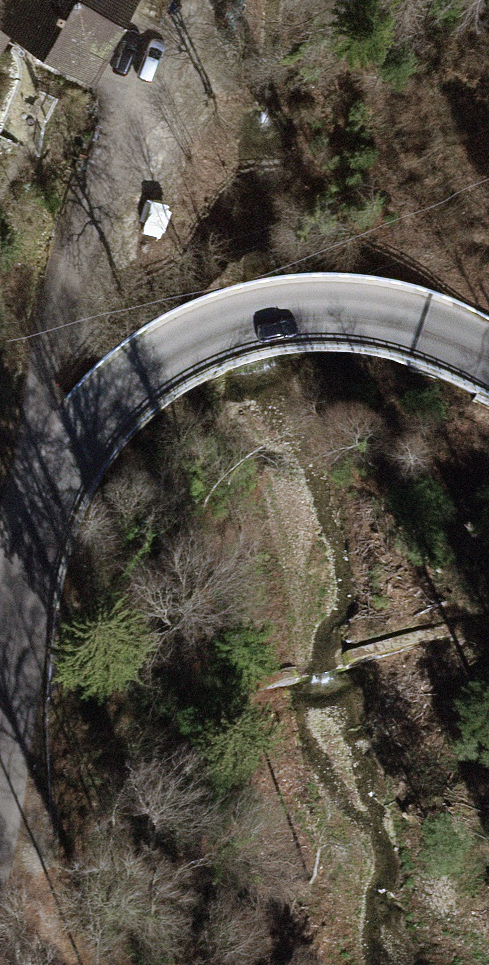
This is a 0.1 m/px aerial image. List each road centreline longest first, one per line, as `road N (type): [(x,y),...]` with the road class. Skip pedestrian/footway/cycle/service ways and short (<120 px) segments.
road 1 (tertiary): [(0,755),(44,500),(99,410),(206,335),(335,317),(430,330),(488,358)]
road 2 (track): [(44,500),(57,343),(177,14)]
road 3 (track): [(6,729),(50,964)]

